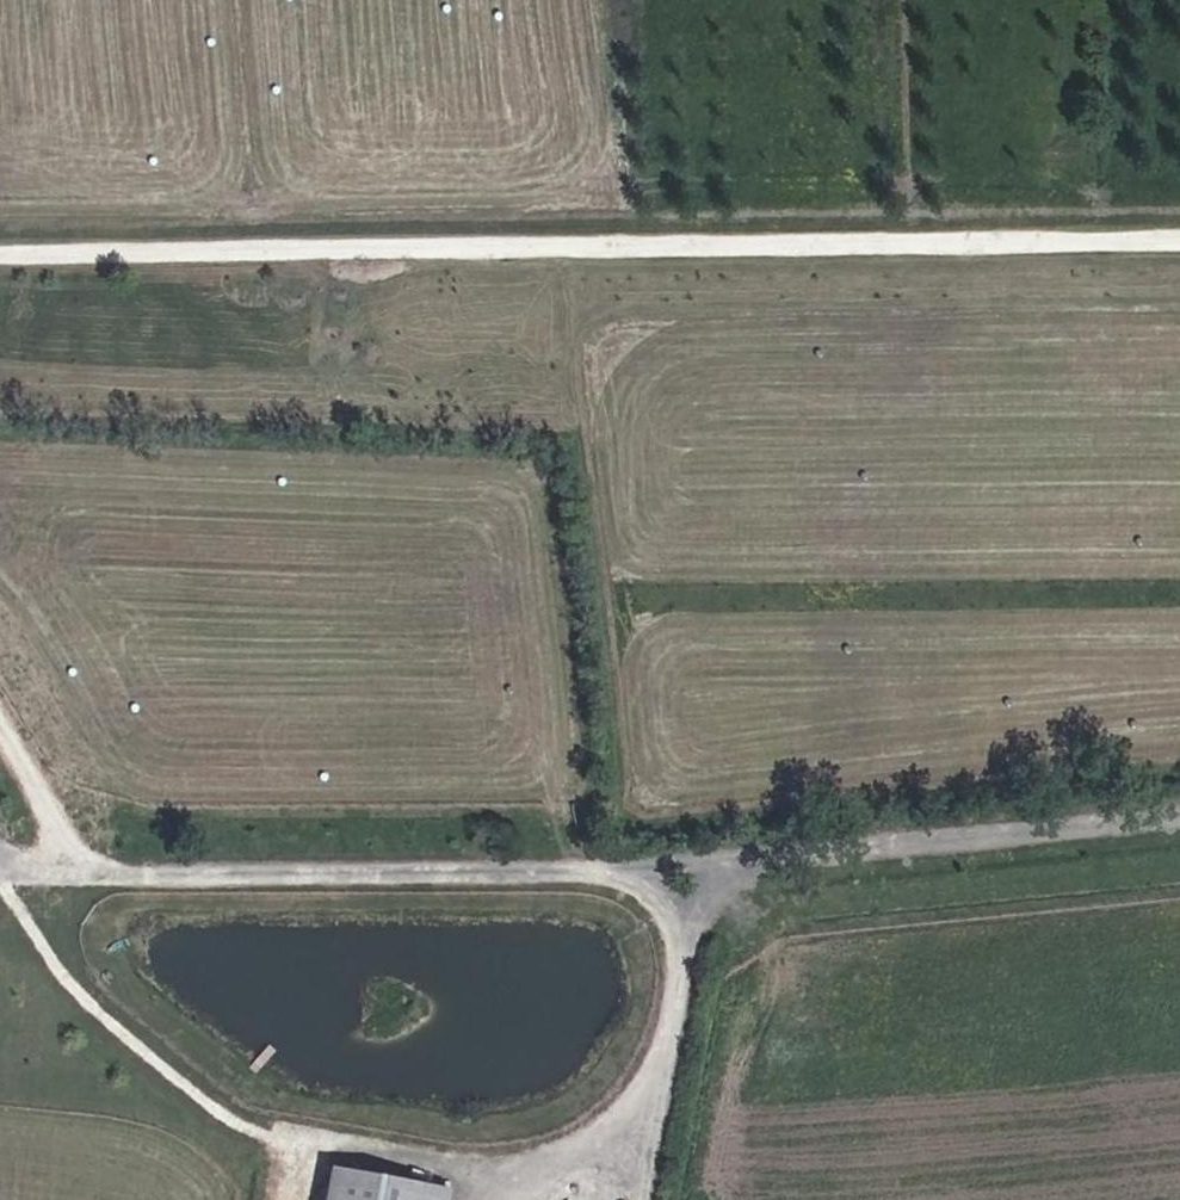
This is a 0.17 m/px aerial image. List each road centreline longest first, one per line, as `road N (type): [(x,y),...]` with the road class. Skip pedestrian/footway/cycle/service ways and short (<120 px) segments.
road 1 (track): [(0,879),(720,868),(1179,818)]
road 2 (track): [(0,261),(1179,244)]

